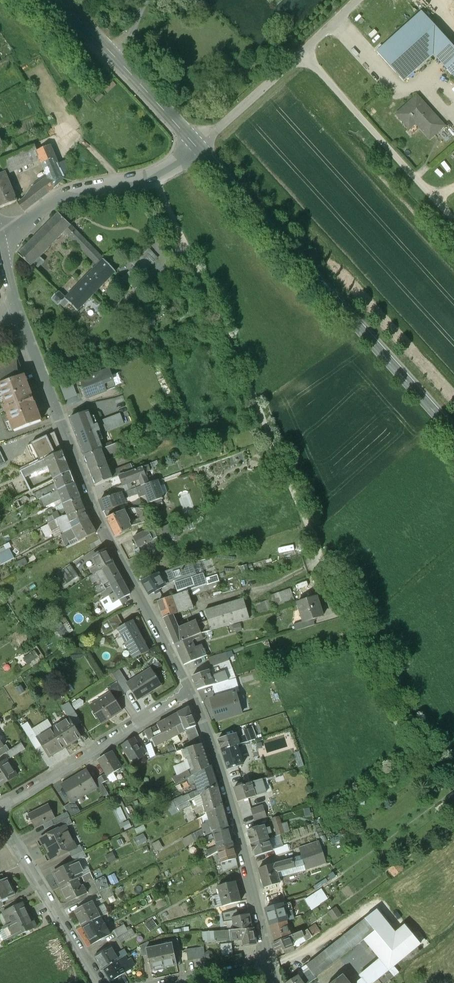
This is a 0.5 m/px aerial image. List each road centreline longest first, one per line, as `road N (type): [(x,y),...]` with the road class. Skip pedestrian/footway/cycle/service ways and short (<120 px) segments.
road 1 (residential): [(153,174),(345,606)]
road 2 (residential): [(15,302),(92,506),(190,692)]
road 3 (tertiary): [(453,427),(199,147)]
road 4 (residential): [(190,692),(220,768),(269,971)]
road 5 (track): [(303,52),(453,219)]
road 6 (residential): [(190,692),(0,807)]
road 7 (tertiary): [(199,147),(62,0)]
road 8 (residential): [(0,819),(104,982)]
road 9 (track): [(337,18),(405,96),(430,75),(453,100)]
road 10 (tertiary): [(153,174),(60,197),(2,236)]
road 11 (track): [(303,52),(199,147)]

